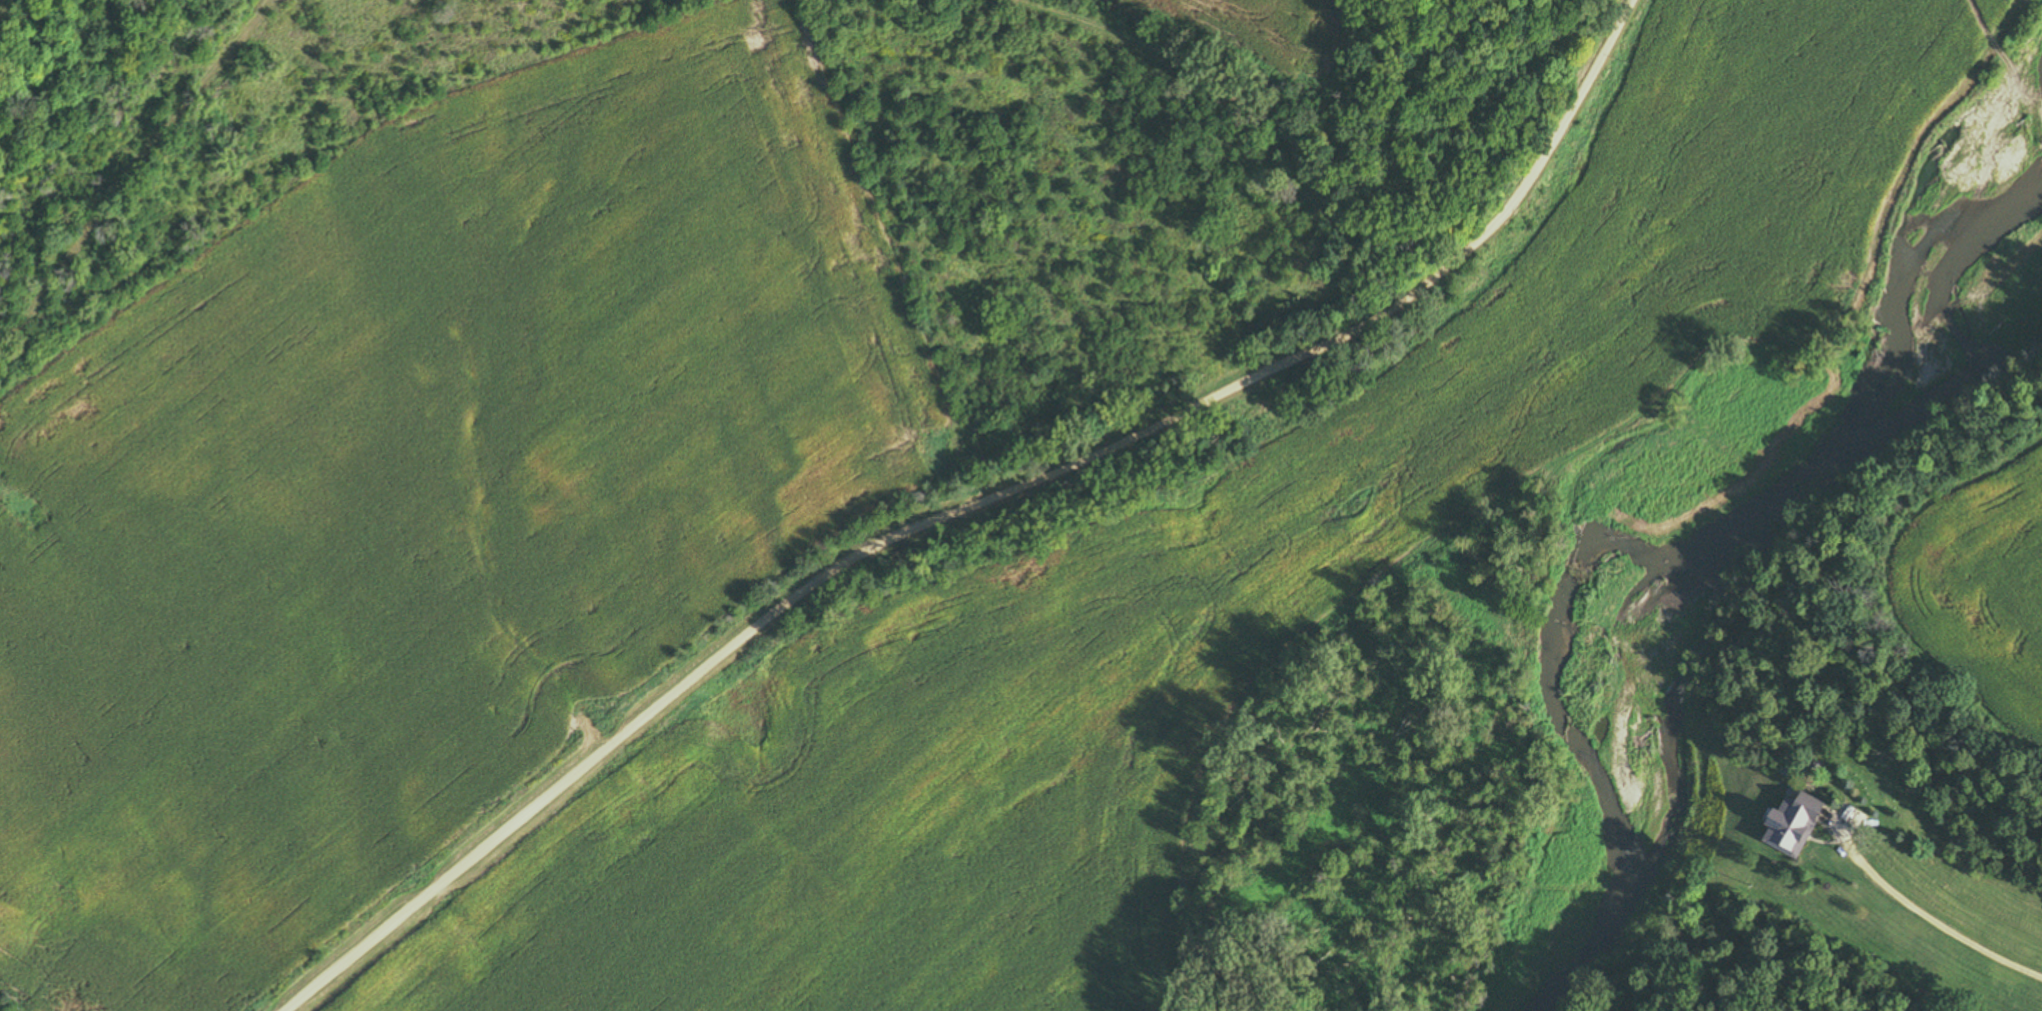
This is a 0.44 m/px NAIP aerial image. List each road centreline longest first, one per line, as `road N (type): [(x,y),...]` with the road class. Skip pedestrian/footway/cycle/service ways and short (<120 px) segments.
road 1 (residential): [(287,1010),(784,608),(899,538),(1279,373),(1422,296),(1528,197),(1626,0)]

